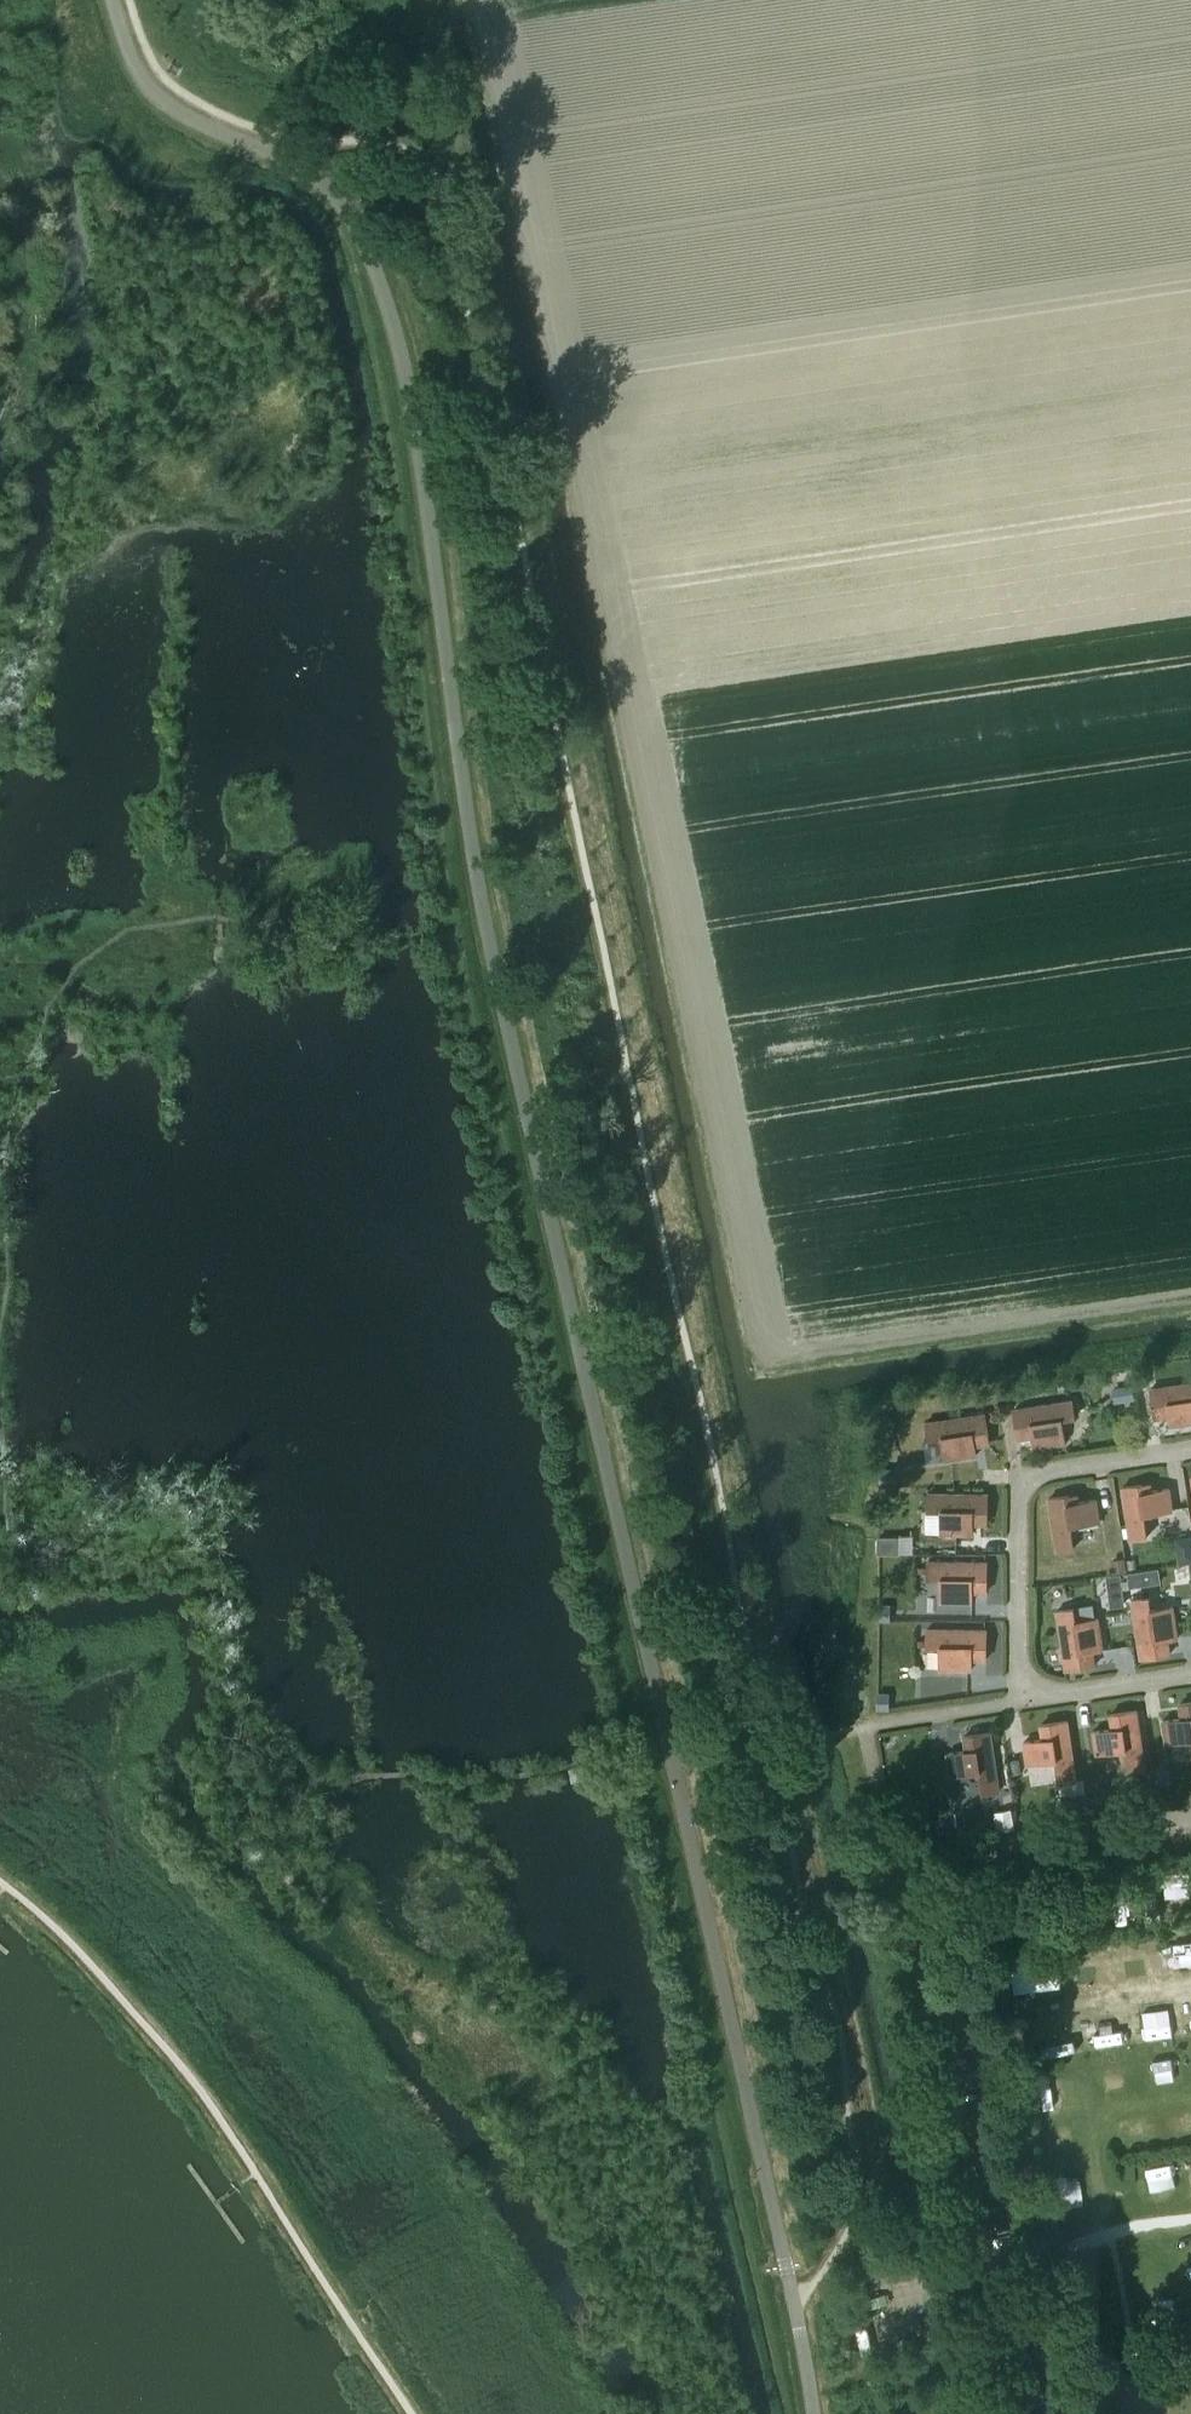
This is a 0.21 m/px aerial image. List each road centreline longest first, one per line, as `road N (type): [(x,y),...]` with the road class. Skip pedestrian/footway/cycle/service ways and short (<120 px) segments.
road 1 (track): [(1130,2347),(1111,2232),(1190,2218)]

